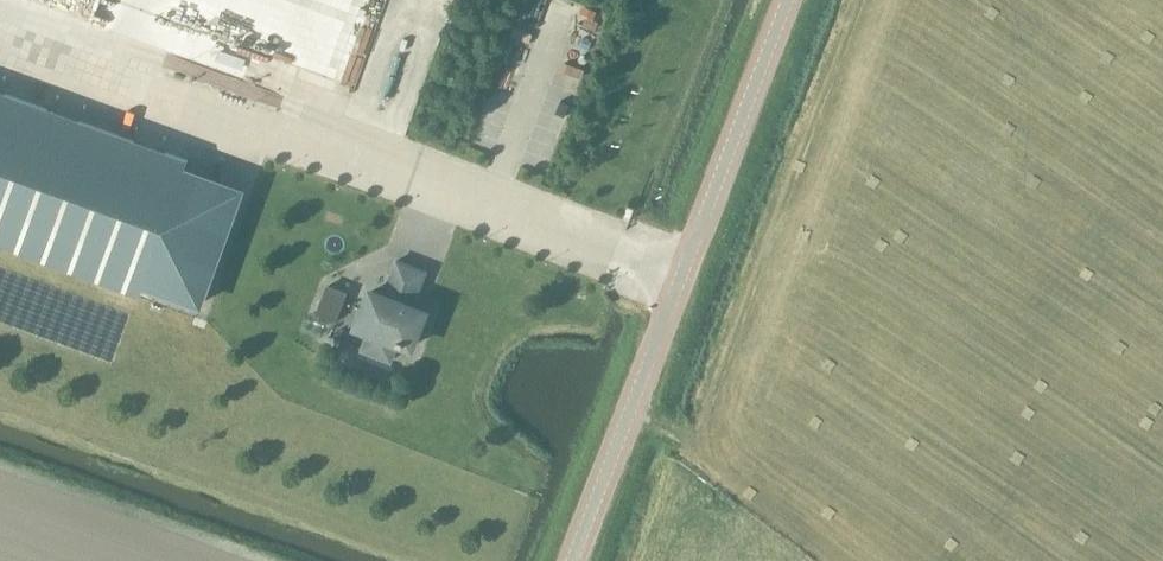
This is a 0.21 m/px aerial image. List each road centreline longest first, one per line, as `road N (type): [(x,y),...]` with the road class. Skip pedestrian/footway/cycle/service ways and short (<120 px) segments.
road 1 (unclassified): [(572,560),(788,0)]

